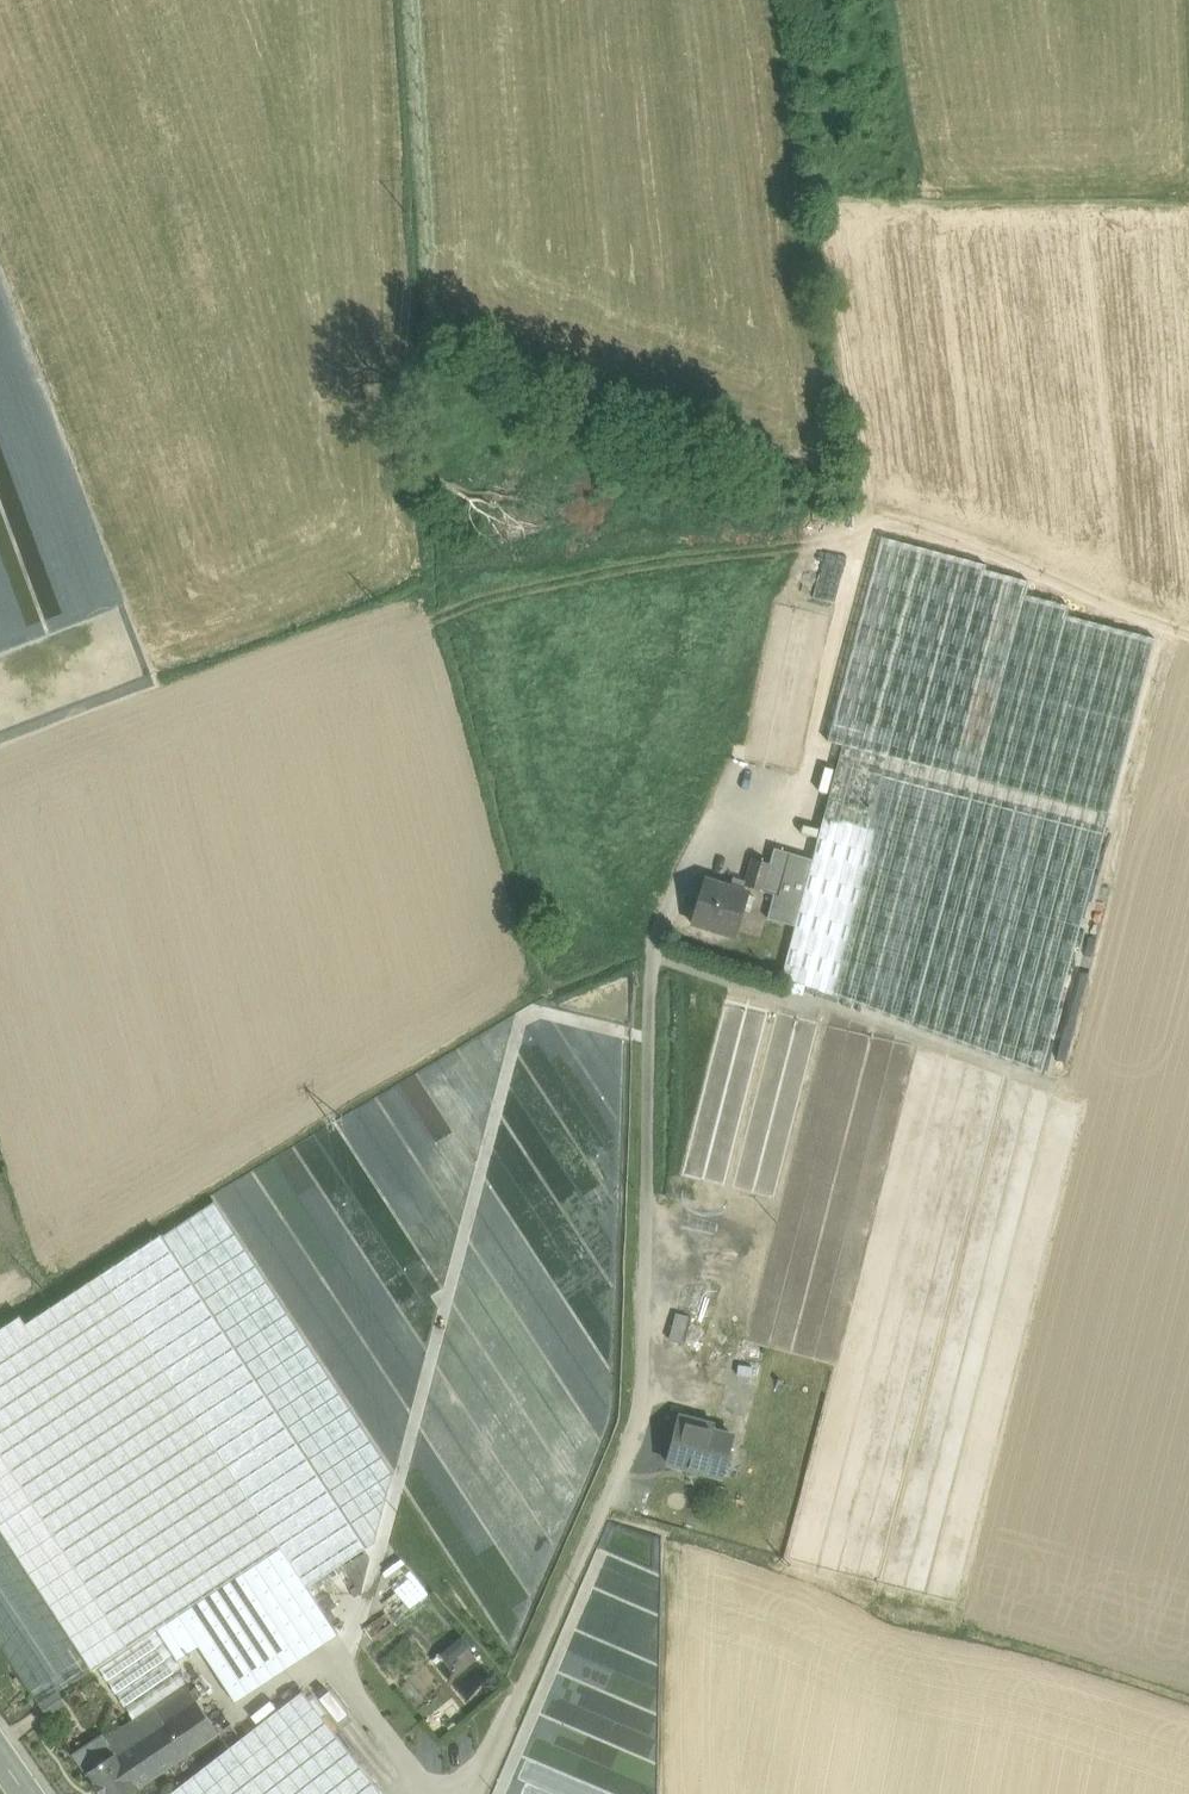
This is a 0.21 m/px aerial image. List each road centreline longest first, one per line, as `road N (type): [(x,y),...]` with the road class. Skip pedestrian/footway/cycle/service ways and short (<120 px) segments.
road 1 (track): [(830,728),(870,536),(910,520),(1044,559),(1188,630)]

